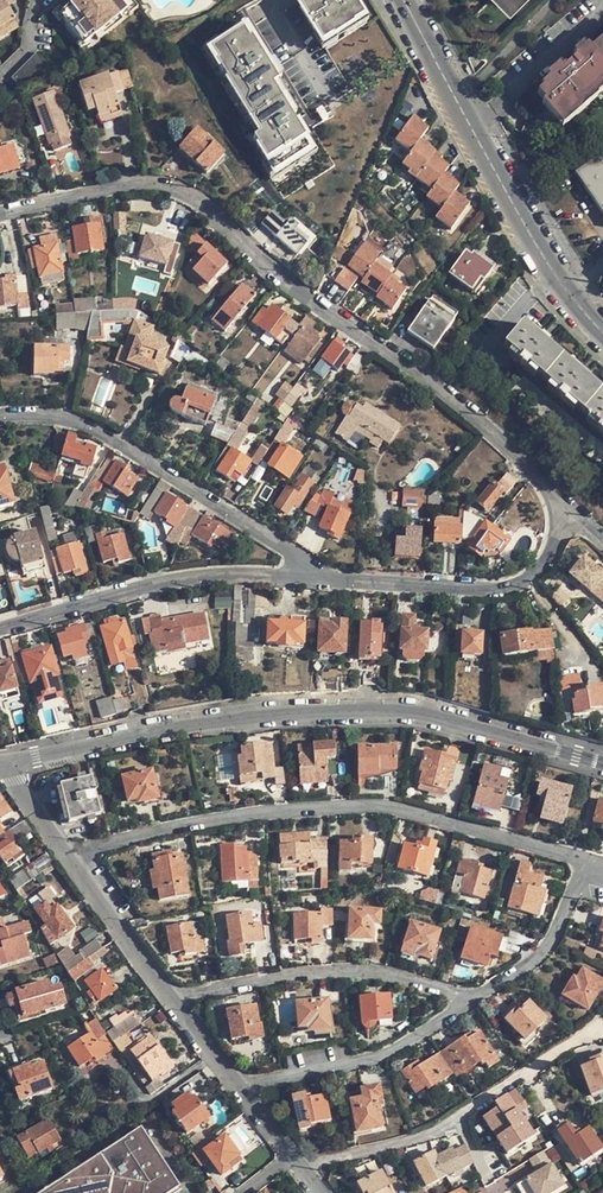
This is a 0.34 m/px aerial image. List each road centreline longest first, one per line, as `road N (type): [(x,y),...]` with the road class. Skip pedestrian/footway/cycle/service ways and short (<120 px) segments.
road 1 (residential): [(0,215),(125,187),(185,194),(271,271),(481,424),(573,512)]
road 2 (residential): [(602,762),(404,711),(230,719),(8,762)]
road 3 (residential): [(69,857),(196,823),(382,807),(586,864)]
road 4 (residential): [(0,418),(61,419),(122,443),(285,546),(300,558),(306,579)]
road 5 (tertiary): [(403,0),(568,293)]
road 6 (residential): [(305,1171),(437,1132),(602,1029)]
road 7 (residential): [(0,629),(197,576),(306,579)]
road 8 (residential): [(306,579),(508,585),(543,567),(573,512)]
road 9 (residential): [(175,1005),(266,981),(358,970),(471,997)]
road 10 (residential): [(245,1092),(384,1054),(471,997)]
road 11 (residential): [(471,997),(552,943),(586,864)]
road 12 (residential): [(69,857),(175,1005)]

